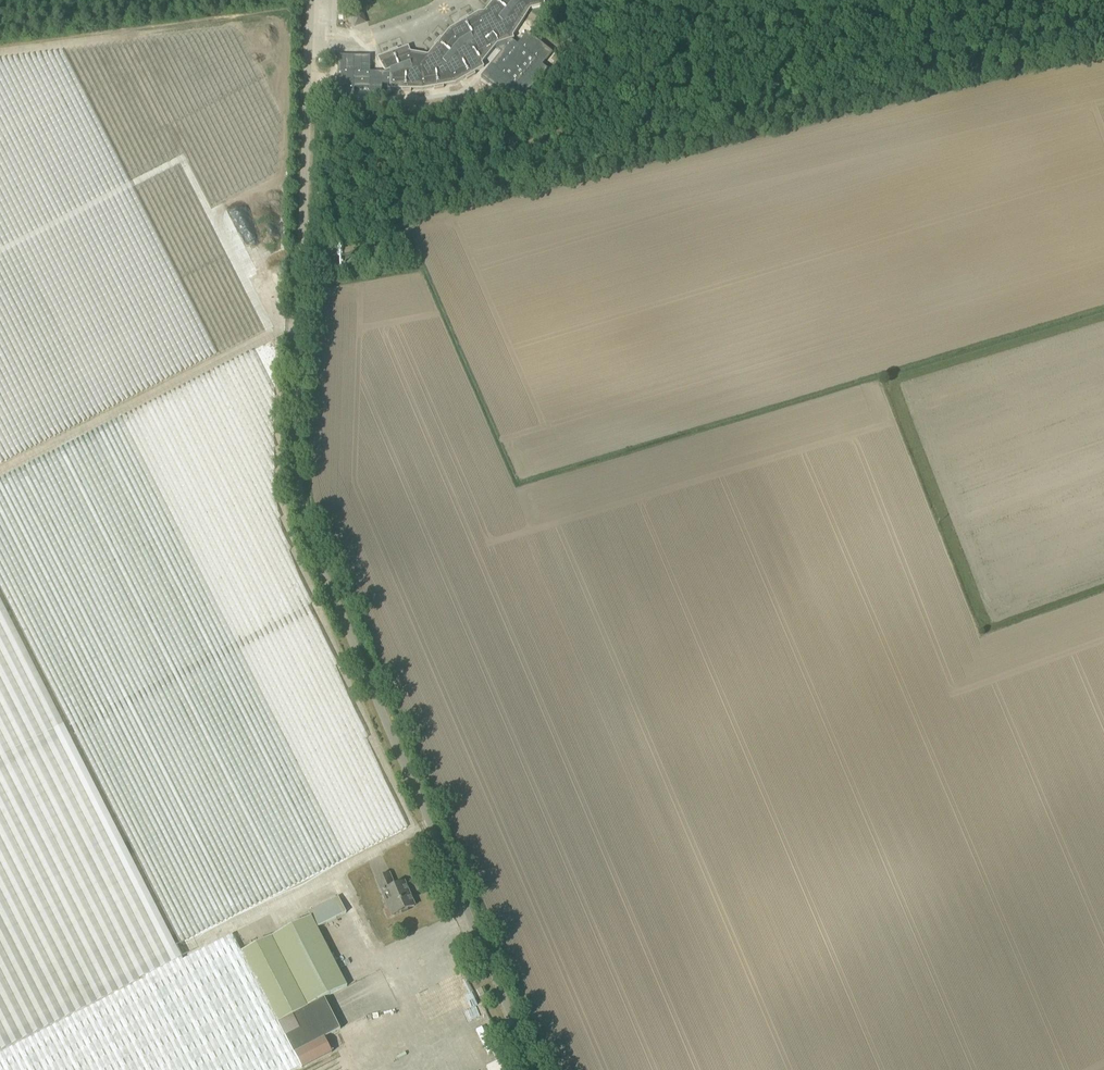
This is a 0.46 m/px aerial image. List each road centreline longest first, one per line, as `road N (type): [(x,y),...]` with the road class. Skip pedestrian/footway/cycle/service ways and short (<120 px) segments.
road 1 (unclassified): [(534,1069),(303,524),(297,436),(312,0)]
road 2 (track): [(284,330),(0,475)]

